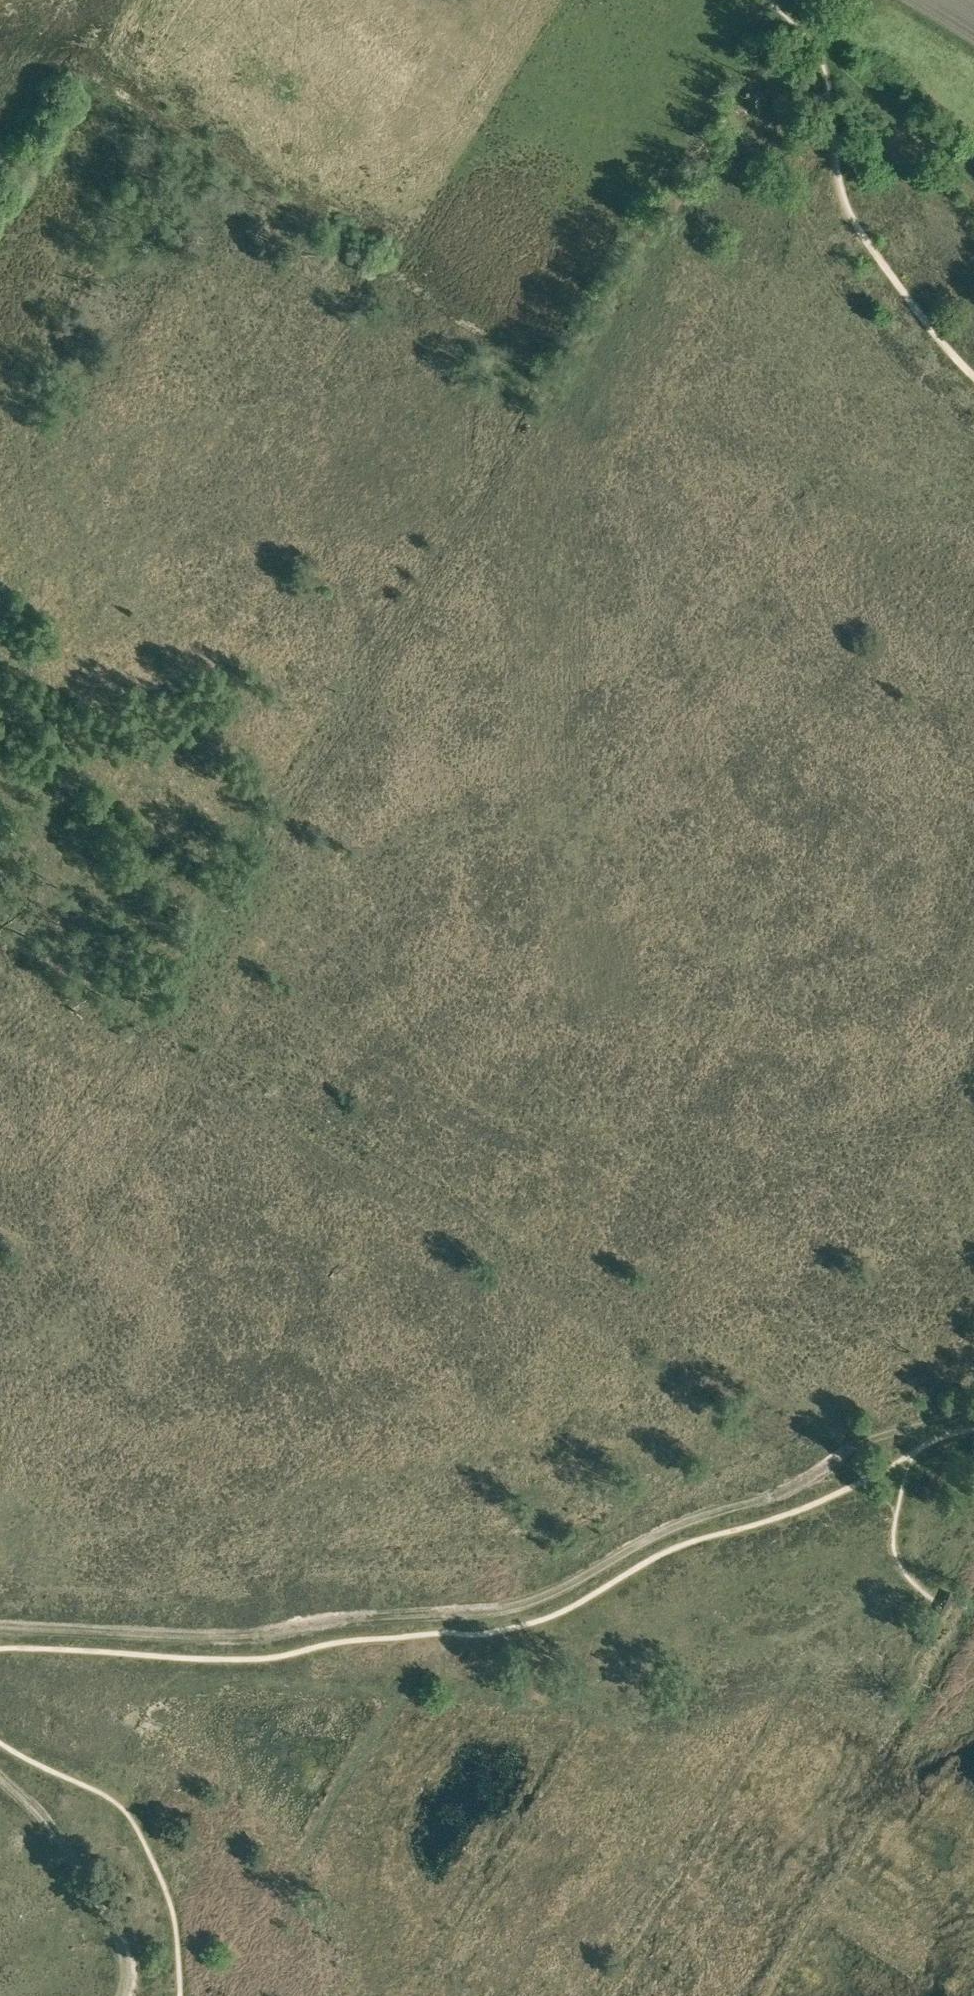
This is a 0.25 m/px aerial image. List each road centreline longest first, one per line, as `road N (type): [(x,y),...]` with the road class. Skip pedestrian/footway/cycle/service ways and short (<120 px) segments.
road 1 (track): [(973,1406),(872,1440),(776,1493),(699,1518),(541,1597),(486,1612),(334,1621),(239,1638),(0,1624)]
road 2 (track): [(0,1777),(51,1824),(120,1945),(128,1973),(122,1995)]
road 3 (track): [(788,0),(973,175)]

